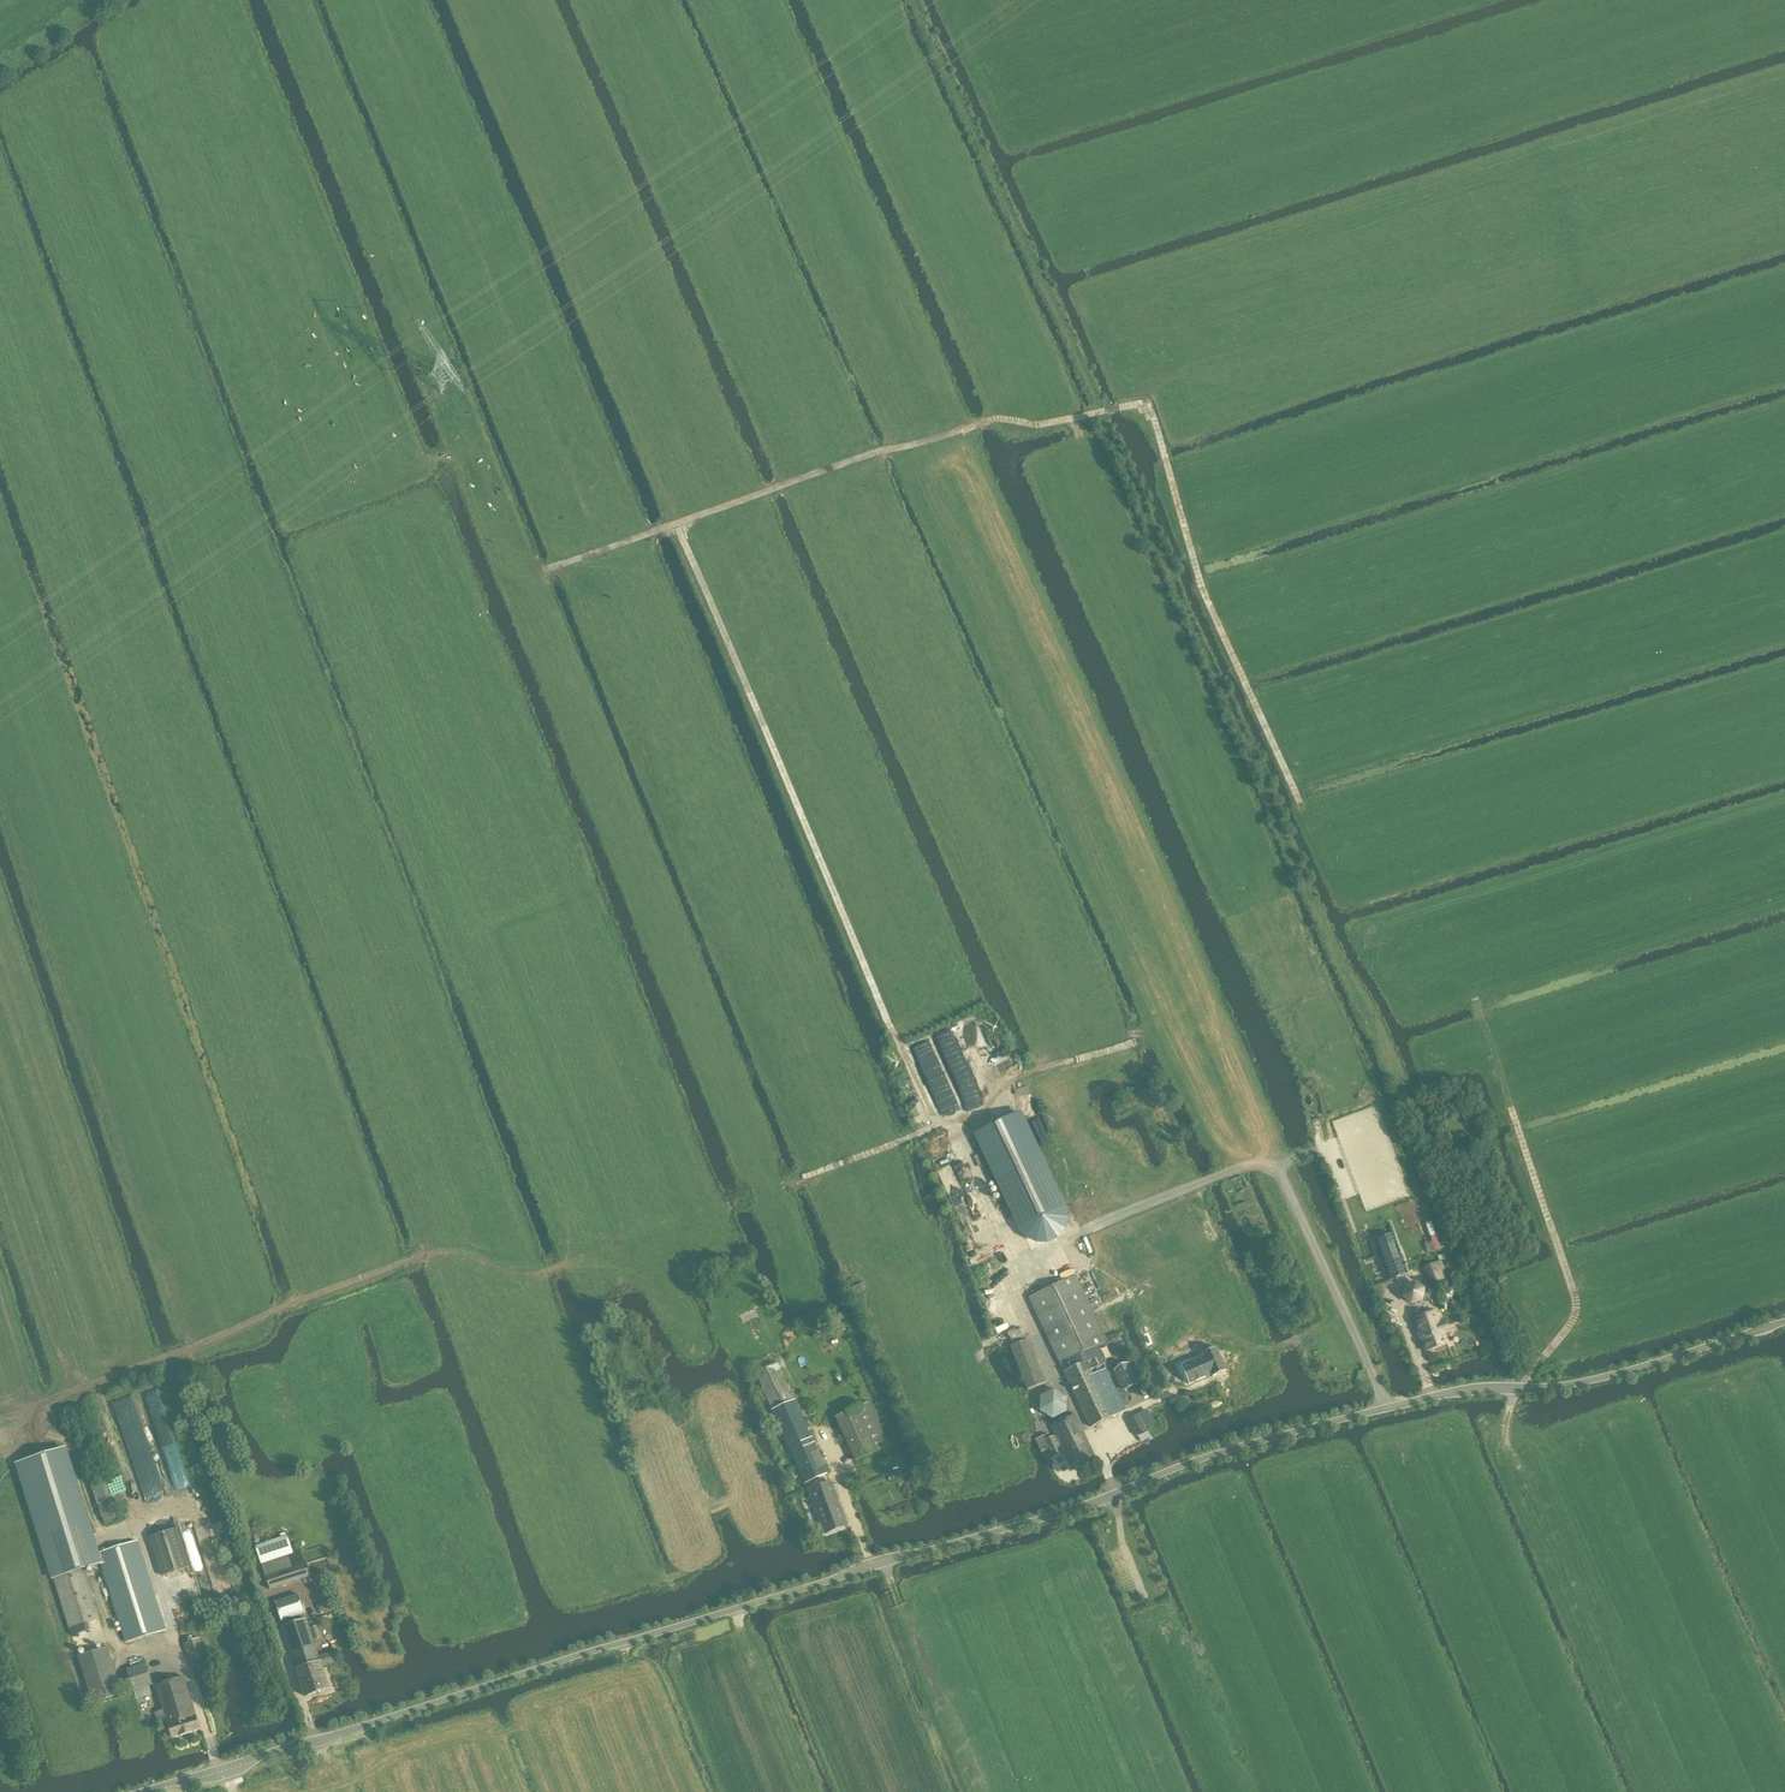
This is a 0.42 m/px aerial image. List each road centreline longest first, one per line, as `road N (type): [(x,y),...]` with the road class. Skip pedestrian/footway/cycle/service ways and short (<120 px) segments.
road 1 (unclassified): [(143,1791),(1084,1506),(1240,1447),(1451,1391),(1596,1378),(1784,1324)]
road 2 (track): [(1303,807),(1202,585),(1150,403),(1038,426),(998,418),(875,453),(543,571)]
road 3 (track): [(966,430),(1216,1012),(960,1097),(966,1113)]
road 4 (track): [(677,524),(934,1127),(805,1178)]
road 5 (track): [(1529,1385),(1512,1405),(1514,1449),(1659,1791)]
road 6 (track): [(1475,999),(1574,1289),(1575,1314),(1529,1385)]
road 7 (track): [(957,1744),(885,1563)]

